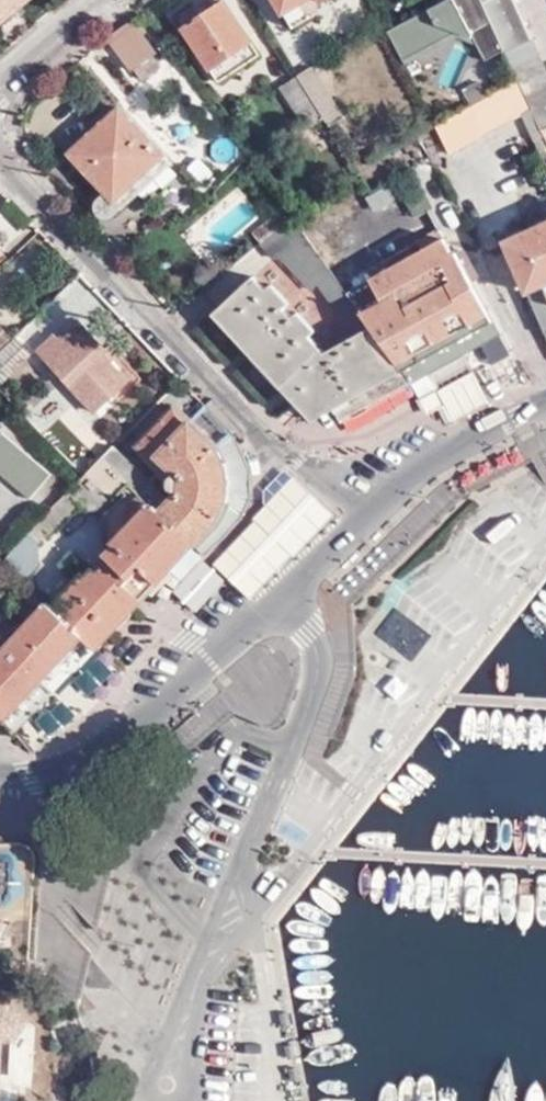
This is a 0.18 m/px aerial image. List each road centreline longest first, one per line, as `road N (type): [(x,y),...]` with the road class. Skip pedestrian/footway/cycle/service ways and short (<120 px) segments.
road 1 (residential): [(0,161),(358,519)]
road 2 (residential): [(0,779),(57,781),(210,660),(358,519)]
road 3 (residential): [(358,519),(438,456),(545,398)]
road 4 (residential): [(0,82),(97,0)]

